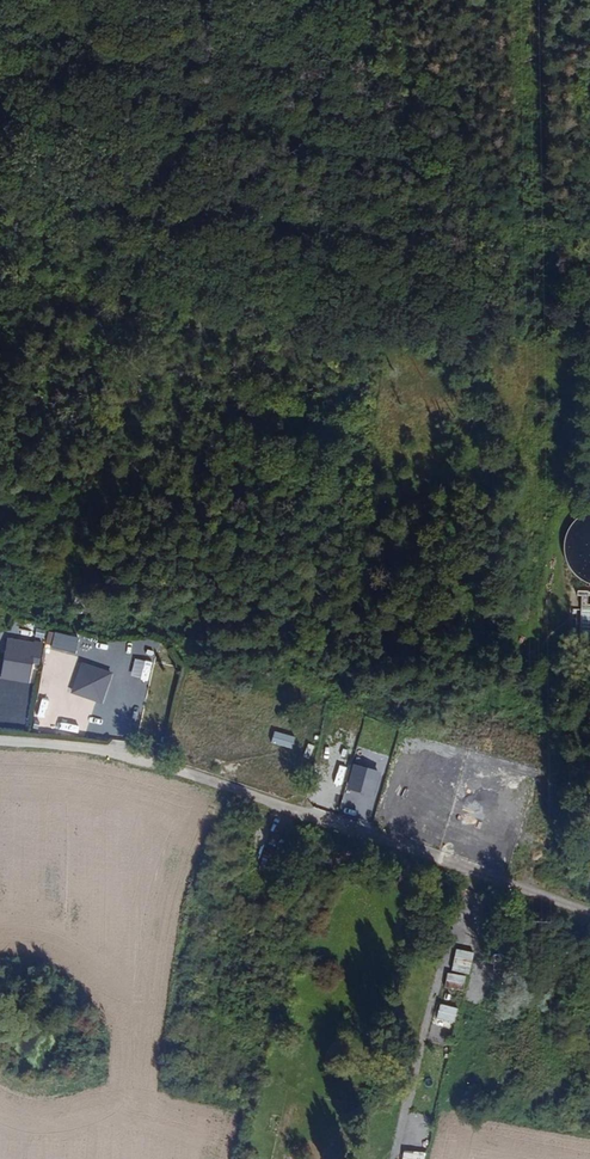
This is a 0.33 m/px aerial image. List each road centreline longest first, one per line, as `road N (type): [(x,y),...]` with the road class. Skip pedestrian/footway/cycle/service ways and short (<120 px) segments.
road 1 (unclassified): [(0,747),(205,777),(589,916)]

